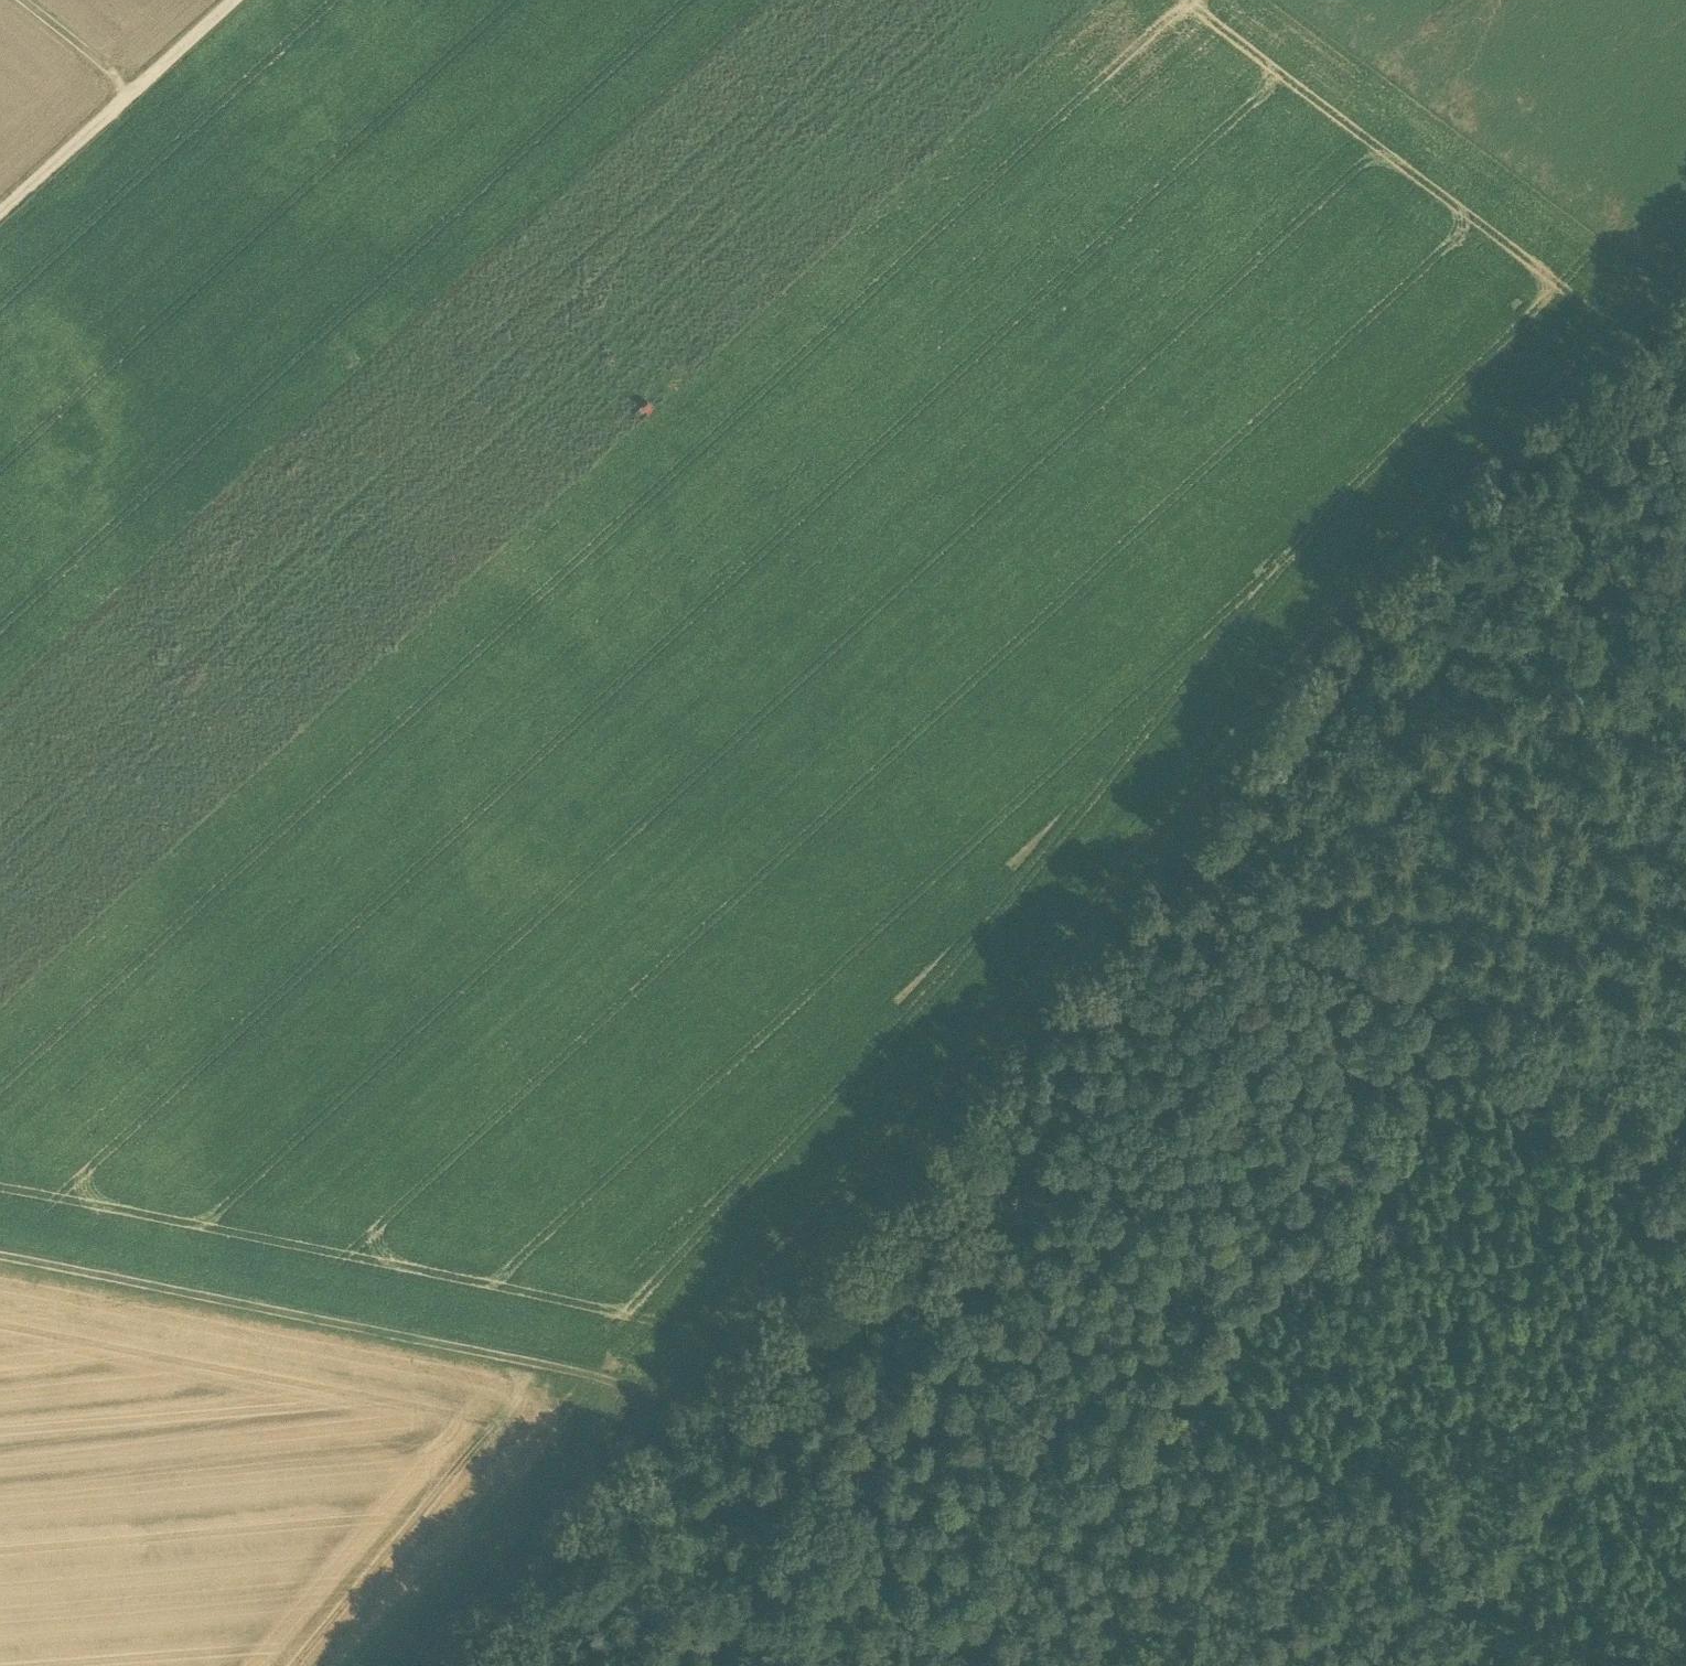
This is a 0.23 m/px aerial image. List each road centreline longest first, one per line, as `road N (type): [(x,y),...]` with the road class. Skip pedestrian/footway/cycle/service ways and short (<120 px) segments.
road 1 (track): [(0,1260),(591,1373),(657,1414)]
road 2 (track): [(0,213),(233,0)]
road 3 (track): [(657,1414),(760,1665)]
road 4 (track): [(17,0),(131,93)]

